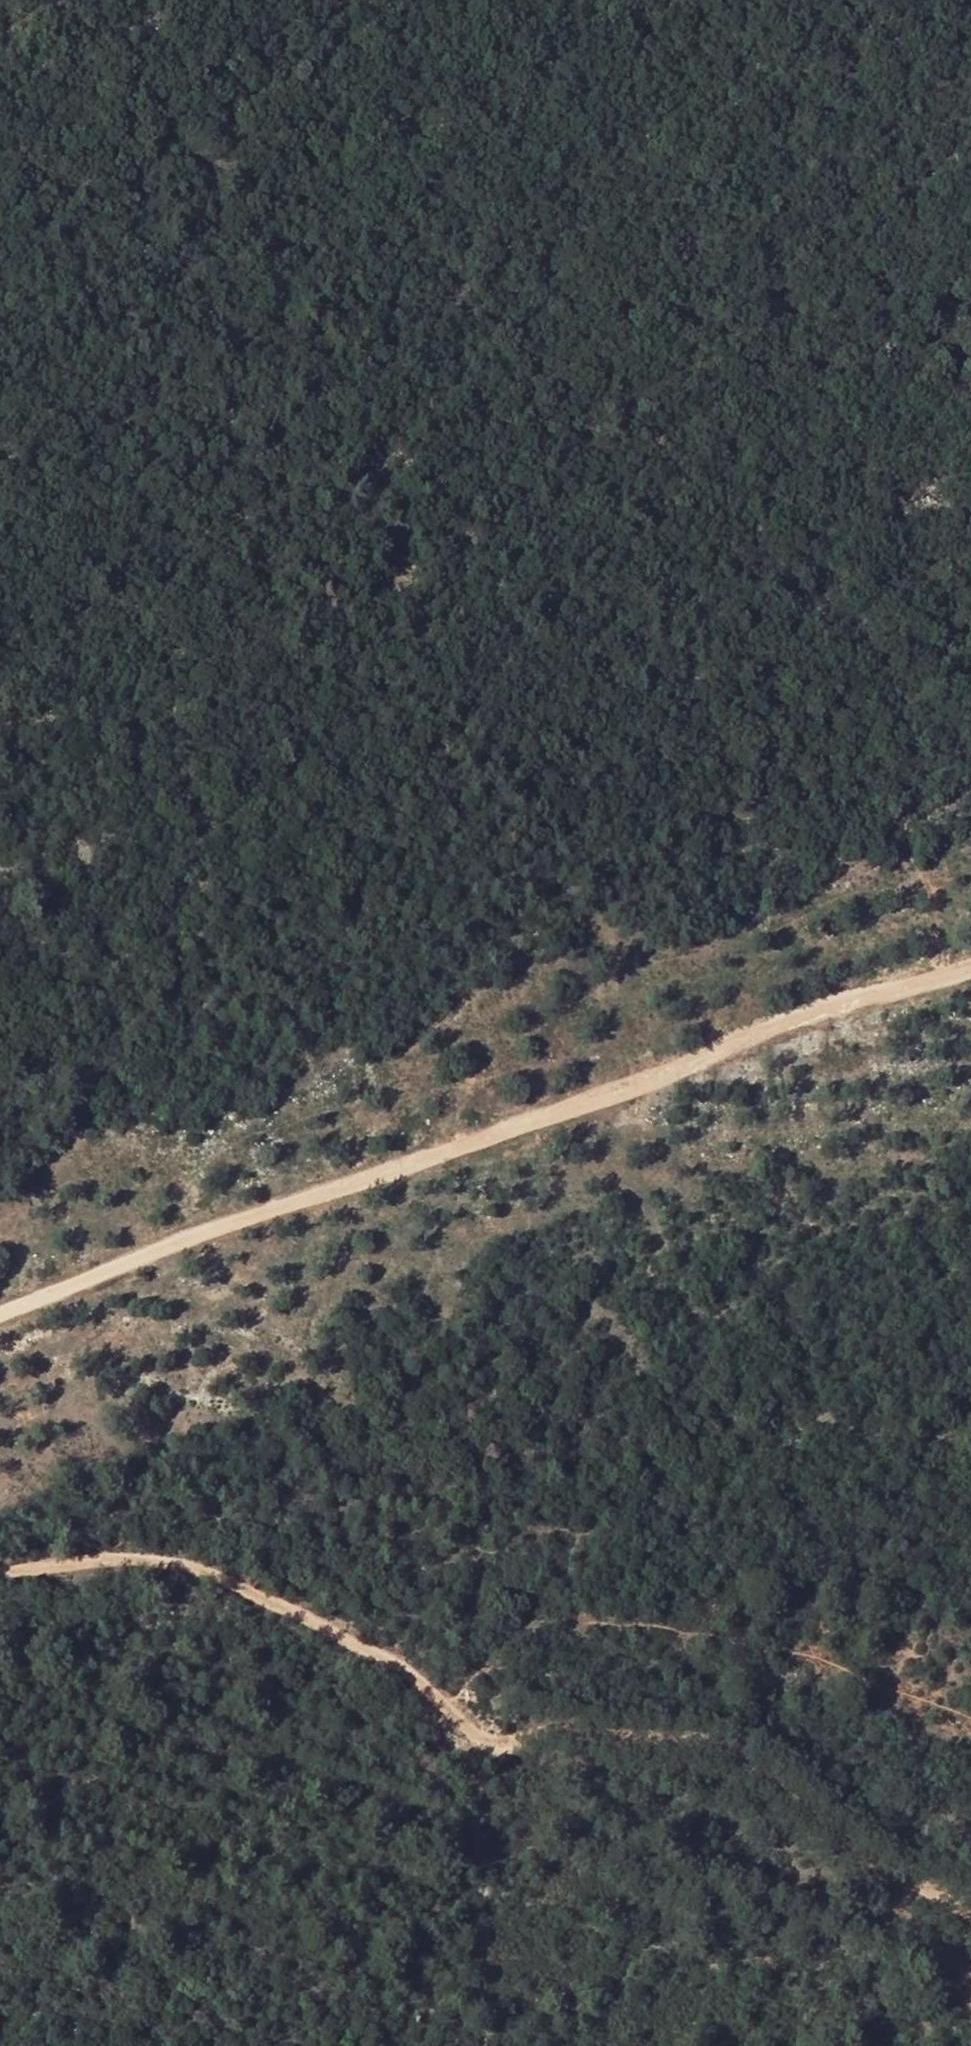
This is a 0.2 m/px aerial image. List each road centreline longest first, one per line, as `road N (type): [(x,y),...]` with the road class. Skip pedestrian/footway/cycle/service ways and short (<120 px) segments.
road 1 (track): [(970,961),(338,1180),(0,1311)]
road 2 (track): [(0,1563),(189,1564),(359,1633),(450,1691),(478,1768)]

